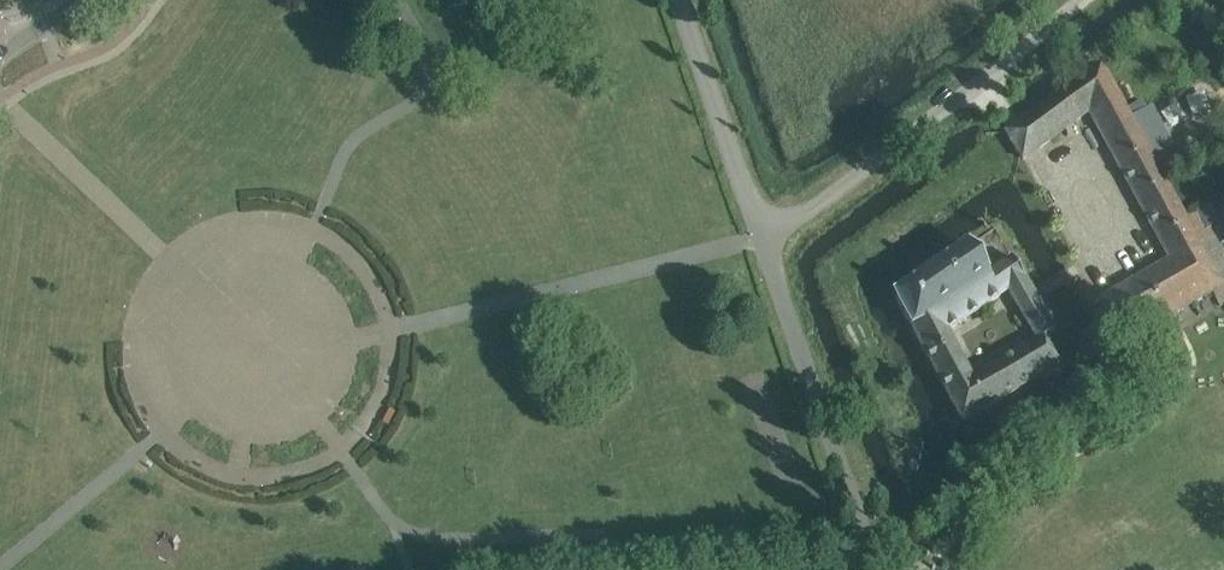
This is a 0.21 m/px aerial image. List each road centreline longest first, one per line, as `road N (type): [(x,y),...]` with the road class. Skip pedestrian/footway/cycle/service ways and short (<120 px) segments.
road 1 (unclassified): [(1084,0),(764,239)]
road 2 (unclassified): [(877,569),(764,239)]
road 3 (unclassified): [(764,239),(673,0)]

